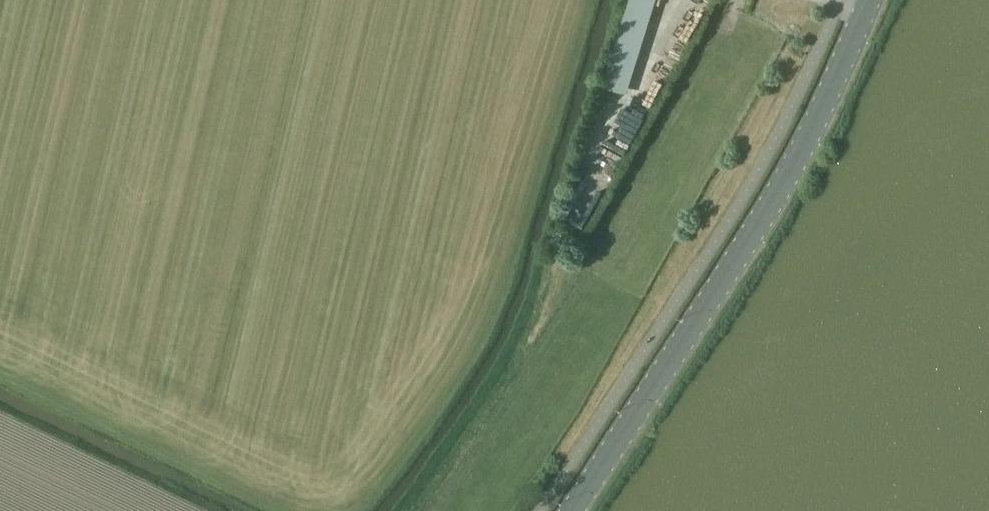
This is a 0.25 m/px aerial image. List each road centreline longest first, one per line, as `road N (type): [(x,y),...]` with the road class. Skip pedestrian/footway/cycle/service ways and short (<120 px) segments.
road 1 (tertiary): [(574,510),(816,123),(870,0)]

